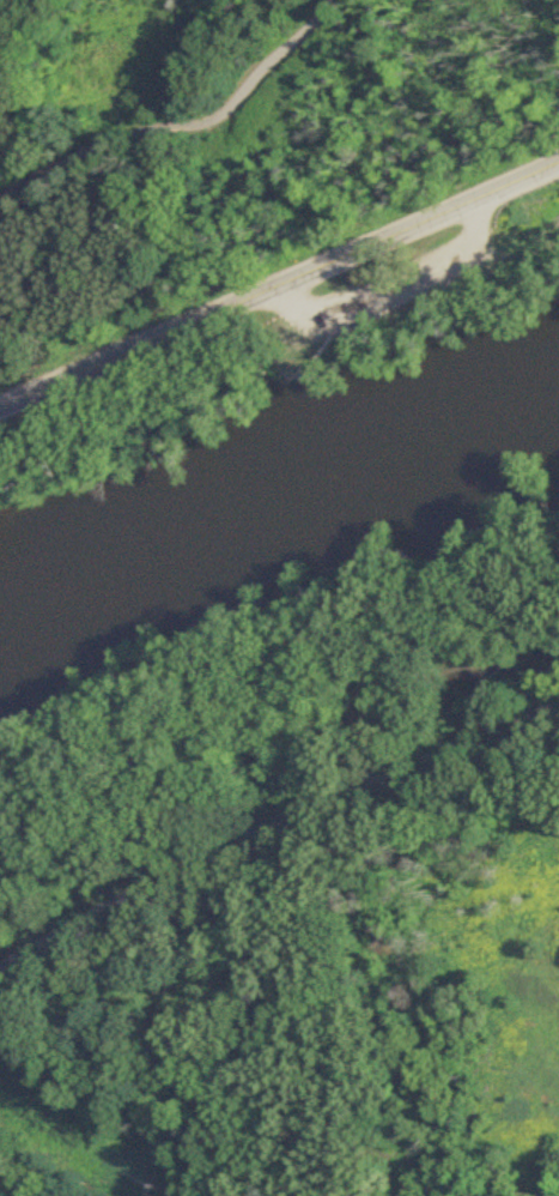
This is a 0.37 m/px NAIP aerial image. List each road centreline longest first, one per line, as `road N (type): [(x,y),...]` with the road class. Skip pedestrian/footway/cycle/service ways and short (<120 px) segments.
road 1 (tertiary): [(0,970),(163,871),(558,704)]
road 2 (residential): [(558,163),(0,411)]

